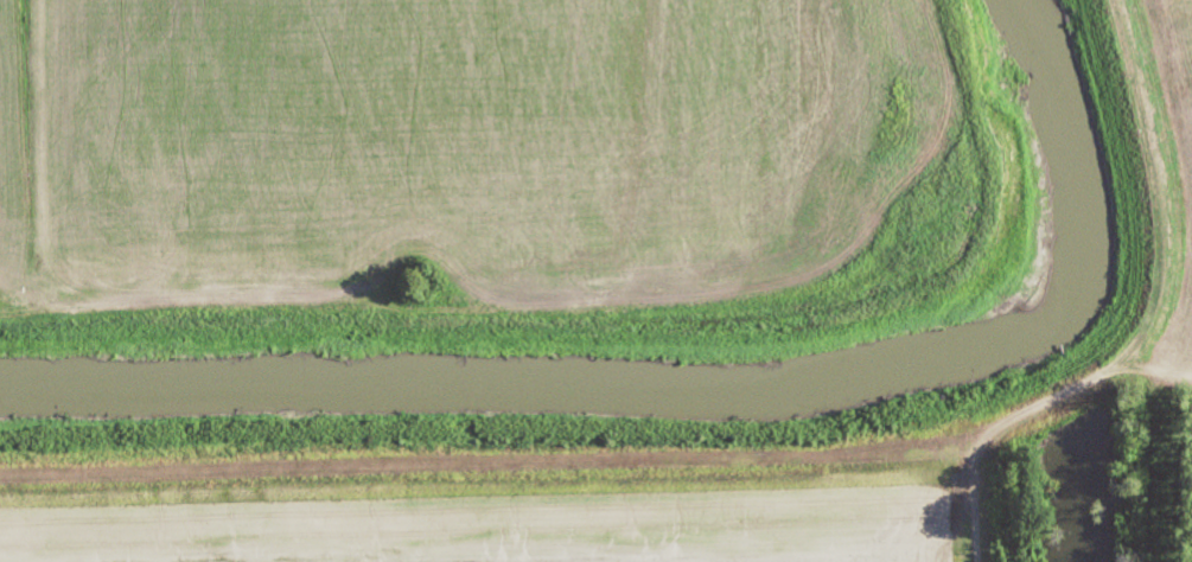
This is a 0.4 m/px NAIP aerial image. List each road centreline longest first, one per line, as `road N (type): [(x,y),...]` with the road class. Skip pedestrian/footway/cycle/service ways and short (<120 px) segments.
road 1 (track): [(0,322),(714,311),(868,288),(922,264),(960,232),(987,191),(995,157),(990,120),(952,0)]

